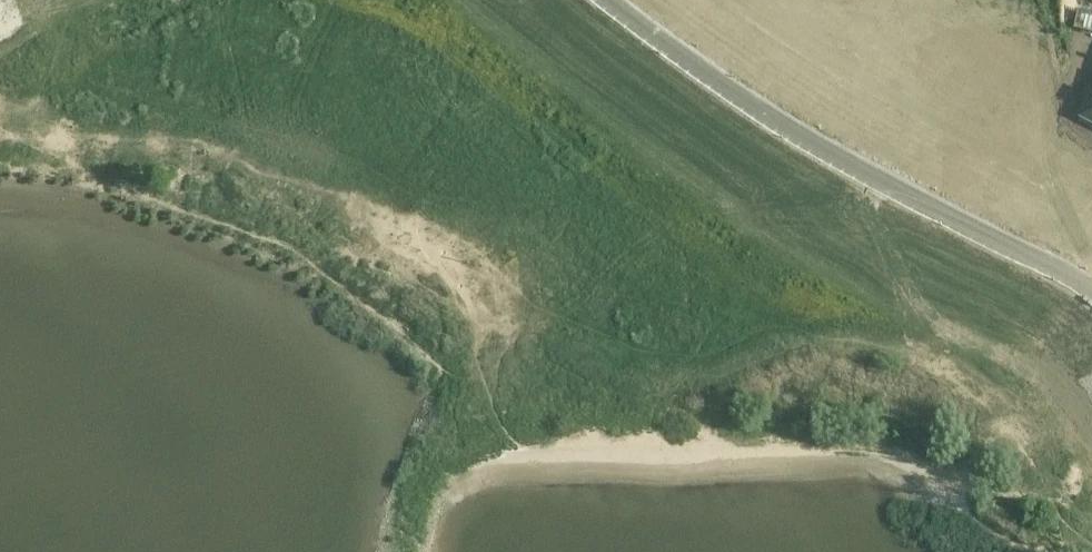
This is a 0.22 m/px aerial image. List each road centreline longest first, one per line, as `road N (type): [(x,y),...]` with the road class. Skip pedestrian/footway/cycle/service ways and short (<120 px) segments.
road 1 (unclassified): [(1091,258),(853,136),(728,47),(680,0)]

